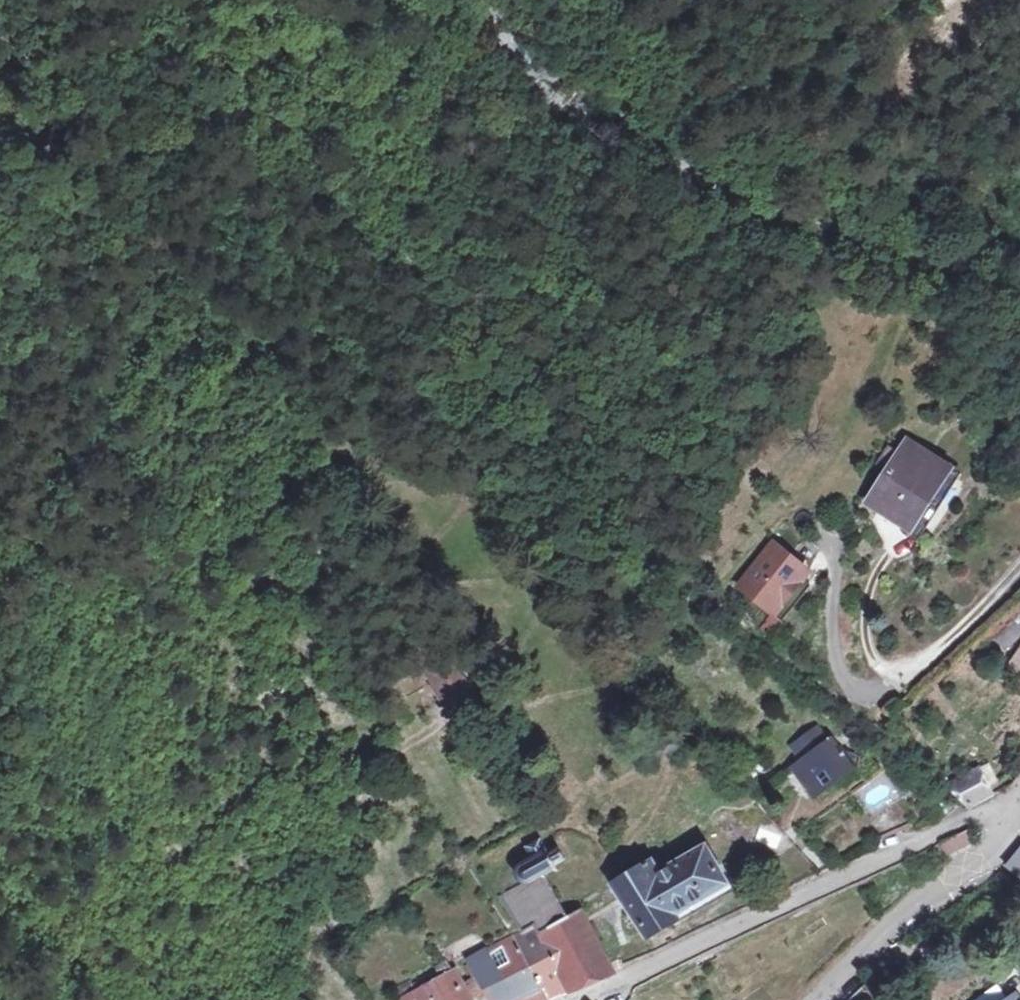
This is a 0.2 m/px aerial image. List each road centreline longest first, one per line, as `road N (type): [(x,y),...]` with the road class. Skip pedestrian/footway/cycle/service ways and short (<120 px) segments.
road 1 (residential): [(570,999),(1010,803)]
road 2 (tertiary): [(1010,803),(991,849),(814,999)]

